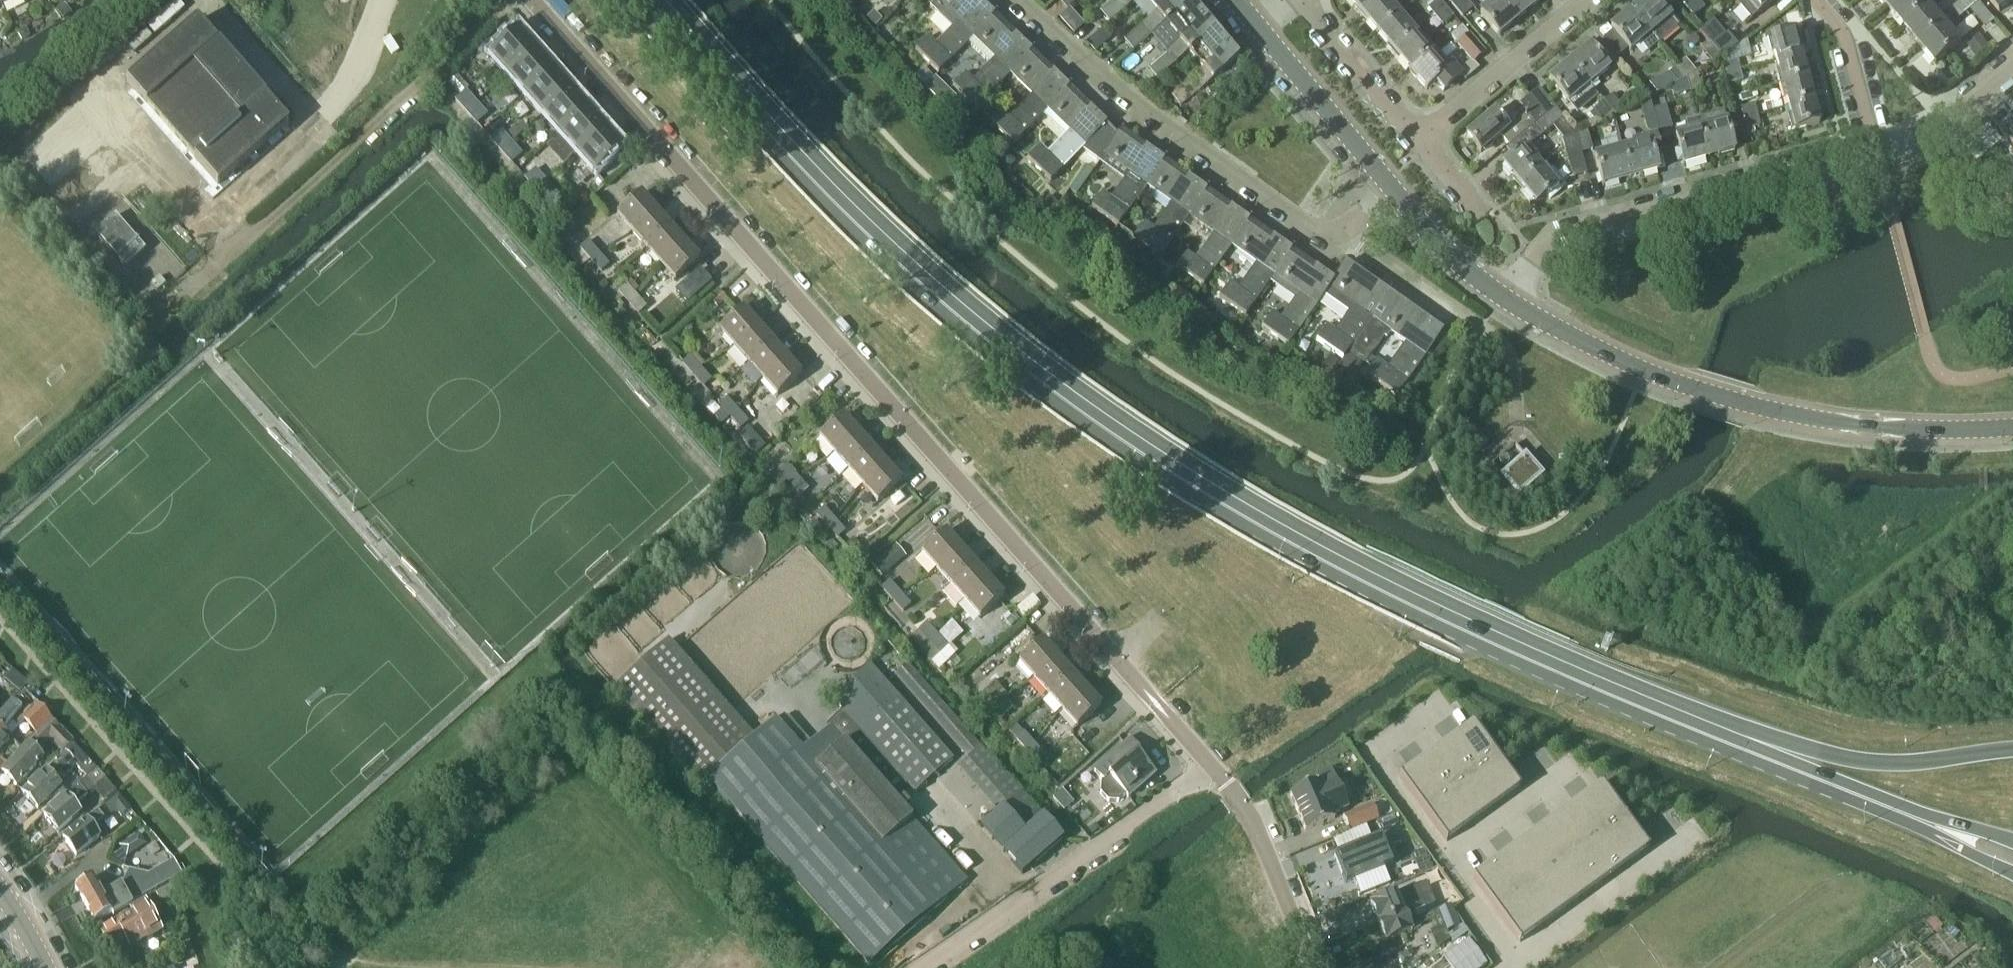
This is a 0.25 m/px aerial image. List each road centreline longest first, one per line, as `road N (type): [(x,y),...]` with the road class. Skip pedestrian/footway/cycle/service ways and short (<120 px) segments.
road 1 (primary): [(1923,822),(1439,621),(1192,484),(915,282),(648,0)]
road 2 (residential): [(1154,702),(529,0)]
road 3 (tertiary): [(2012,429),(1873,430),(1744,407),(1639,370),(1503,299)]
road 4 (residential): [(1503,299),(1555,233),(1875,149)]
road 5 (residential): [(1336,239),(1258,197),(1013,0)]
road 6 (unclassified): [(913,967),(1212,768)]
road 7 (residential): [(1518,437),(1509,350),(1336,239)]
road 8 (unclassified): [(1313,967),(1270,862),(1212,768)]
road 9 (residential): [(1419,139),(1587,0)]
road 10 (tertiary): [(1380,175),(1255,28)]
road 11 (residential): [(1300,0),(1419,139)]
road 12 (tertiary): [(1503,299),(1465,271),(1380,175)]
road 13 (residential): [(1875,149),(1844,35),(1815,0)]
road 14 (residential): [(1875,149),(1945,123),(2012,67)]

